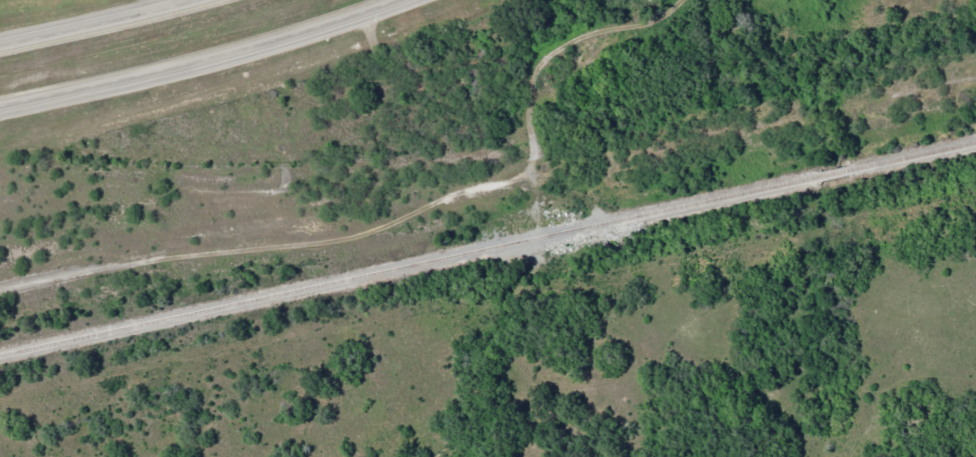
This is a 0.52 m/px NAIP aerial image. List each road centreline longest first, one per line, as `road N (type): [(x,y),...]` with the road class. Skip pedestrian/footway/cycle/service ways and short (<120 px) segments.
road 1 (trunk): [(0,107),(185,68),(400,0)]
road 2 (trunk): [(215,0),(0,50)]

